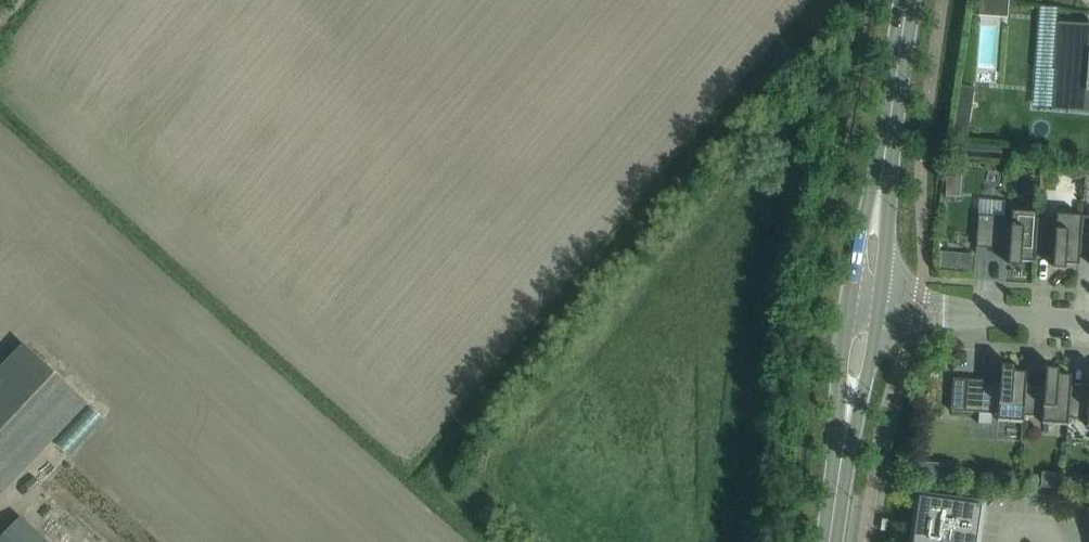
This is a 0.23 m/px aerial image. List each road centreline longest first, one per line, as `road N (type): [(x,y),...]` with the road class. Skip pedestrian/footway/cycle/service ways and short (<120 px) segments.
road 1 (secondary): [(865,303),(908,0)]
road 2 (secondary): [(828,541),(865,303)]
road 3 (residential): [(865,303),(1088,320)]

